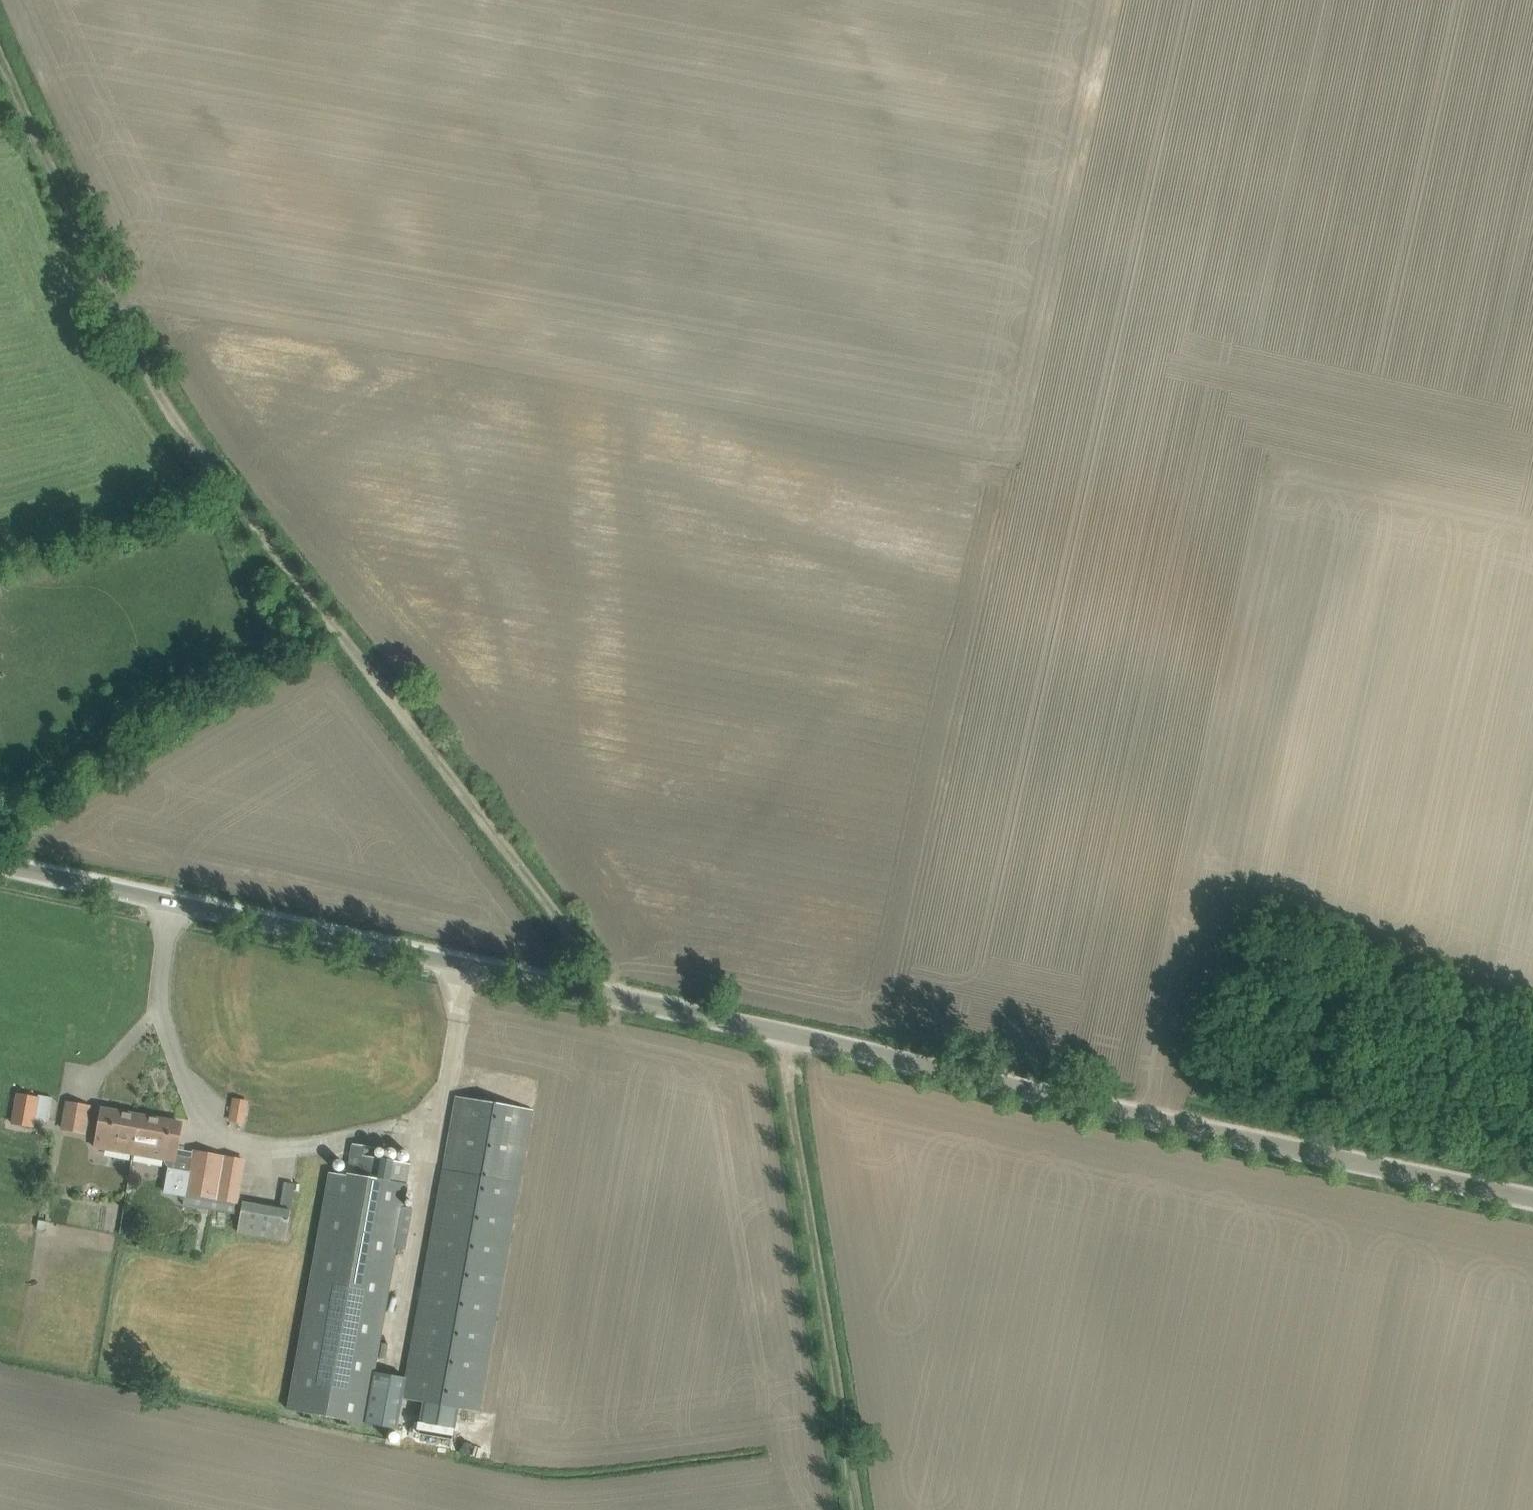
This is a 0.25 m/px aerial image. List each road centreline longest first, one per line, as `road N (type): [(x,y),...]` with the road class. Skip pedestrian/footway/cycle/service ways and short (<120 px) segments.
road 1 (unclassified): [(1532,1203),(0,864)]

